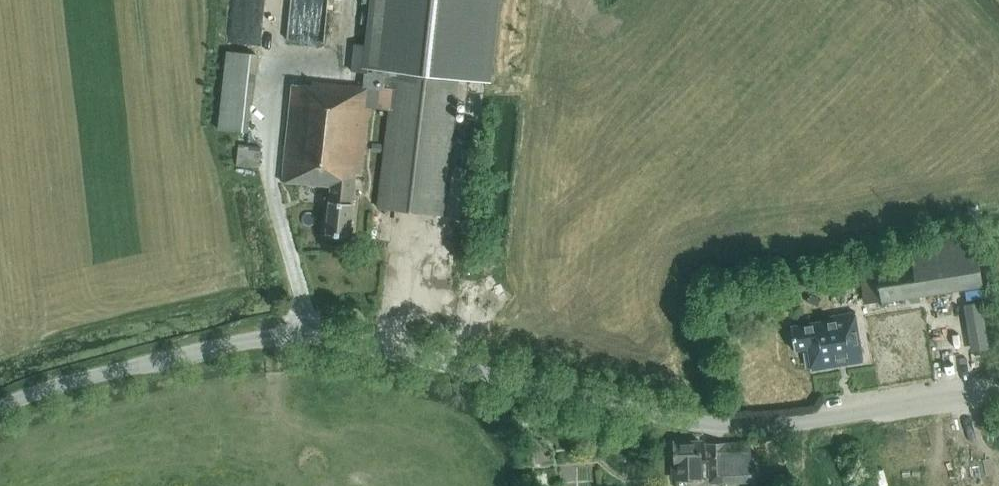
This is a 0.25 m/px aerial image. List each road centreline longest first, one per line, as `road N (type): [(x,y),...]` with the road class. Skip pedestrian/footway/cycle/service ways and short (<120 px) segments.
road 1 (unclassified): [(0,408),(175,355),(303,335),(728,425),(998,394)]

